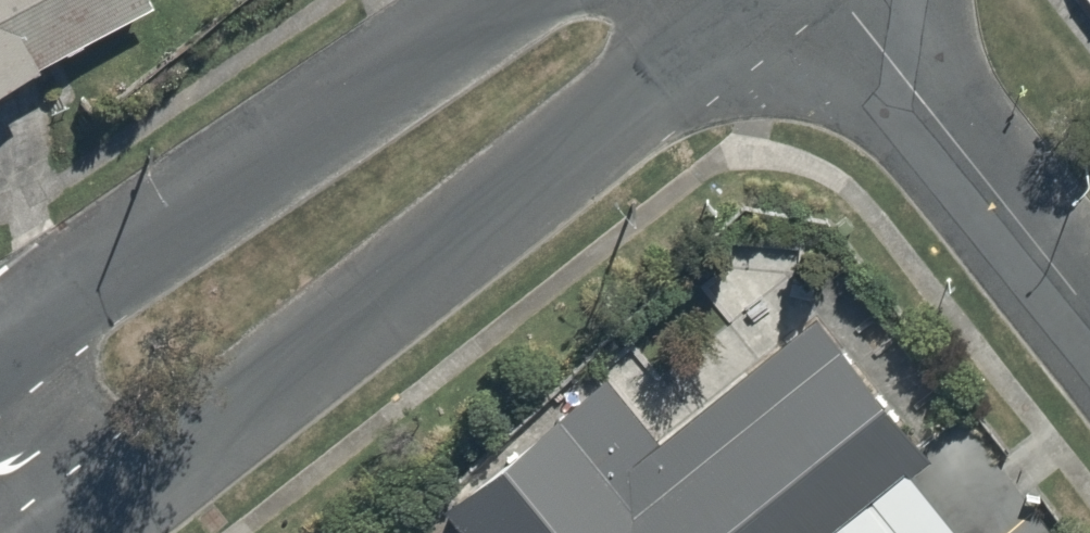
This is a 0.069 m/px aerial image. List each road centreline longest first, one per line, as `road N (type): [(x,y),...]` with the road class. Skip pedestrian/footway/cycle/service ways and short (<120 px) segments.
road 1 (tertiary): [(702,0),(637,75),(492,206),(64,532)]
road 2 (tertiary): [(0,347),(381,68),(530,0)]
road 3 (residential): [(818,0),(1089,344)]

